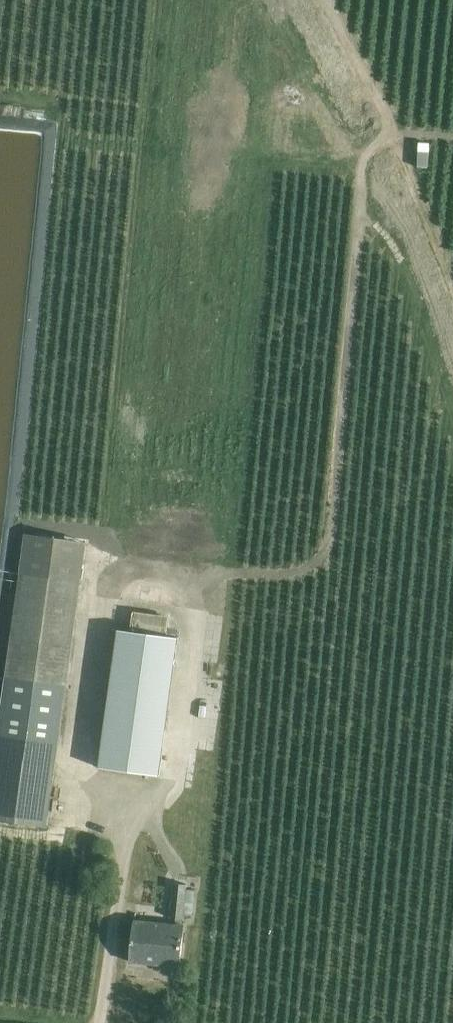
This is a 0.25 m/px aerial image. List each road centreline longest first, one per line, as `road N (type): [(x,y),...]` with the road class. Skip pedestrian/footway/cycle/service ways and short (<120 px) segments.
road 1 (track): [(203,574),(301,575),(321,565),(332,543),(370,151),(419,134),(452,137)]
road 2 (track): [(387,139),(386,119),(328,0)]

